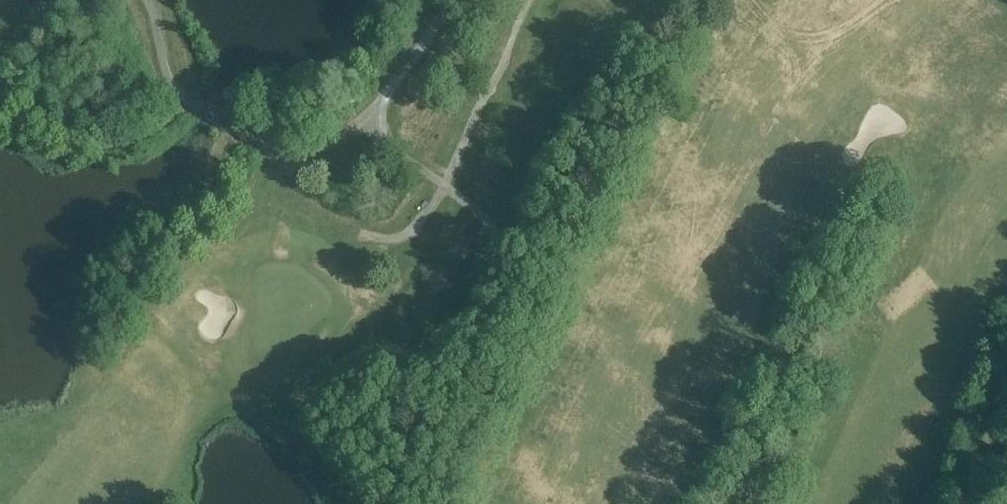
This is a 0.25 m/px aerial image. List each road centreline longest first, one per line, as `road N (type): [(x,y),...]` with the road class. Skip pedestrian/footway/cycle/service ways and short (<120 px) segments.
road 1 (track): [(367,237),(401,237),(421,221),(530,0)]

